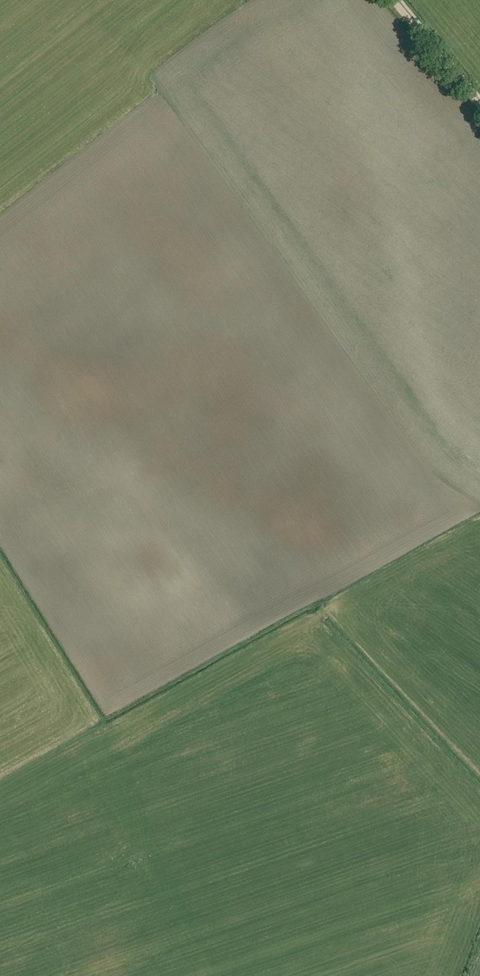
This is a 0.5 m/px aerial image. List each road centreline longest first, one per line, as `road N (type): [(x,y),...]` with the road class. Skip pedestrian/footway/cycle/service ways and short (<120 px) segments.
road 1 (track): [(479,106),(394,0)]

